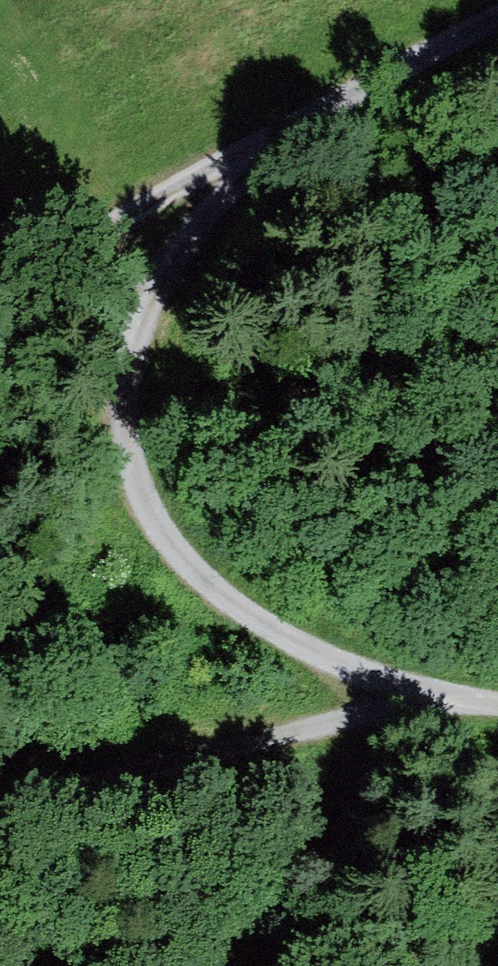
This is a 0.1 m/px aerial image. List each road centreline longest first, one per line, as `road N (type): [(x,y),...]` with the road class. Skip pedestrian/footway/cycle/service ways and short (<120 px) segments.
road 1 (track): [(423,694),(325,667),(195,580),(133,482),(134,340),(187,232),(255,152)]
road 2 (track): [(0,808),(120,791),(423,694)]
road 3 (track): [(240,965),(331,847),(423,694)]
road 4 (track): [(255,152),(0,287)]
road 5 (track): [(497,16),(255,152)]

